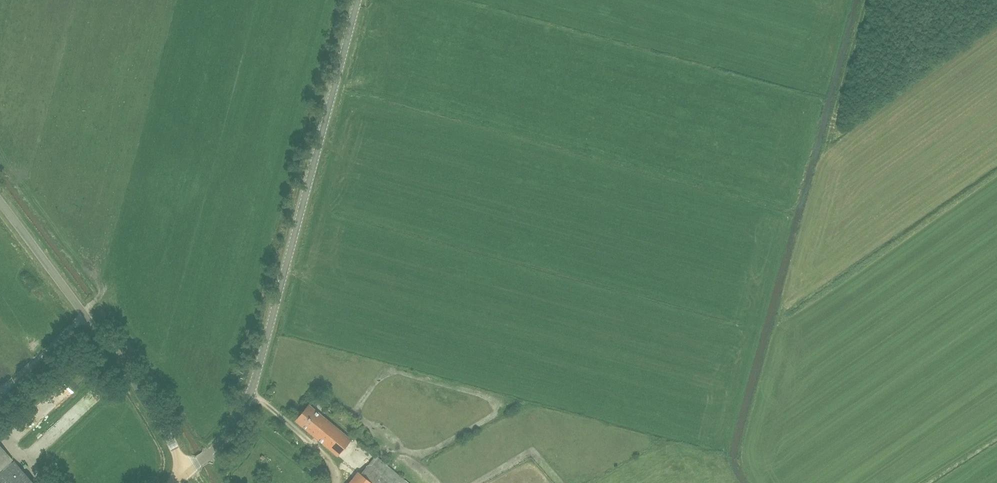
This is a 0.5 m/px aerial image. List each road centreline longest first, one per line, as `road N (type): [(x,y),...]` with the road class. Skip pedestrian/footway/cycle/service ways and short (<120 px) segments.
road 1 (unclassified): [(188,473),(219,442),(248,388),(357,0)]
road 2 (unclassified): [(188,473),(0,203)]

